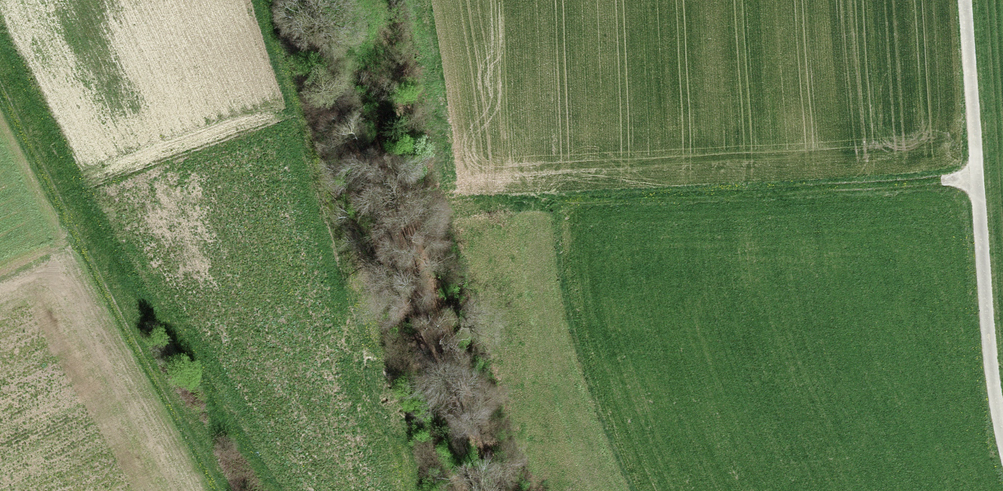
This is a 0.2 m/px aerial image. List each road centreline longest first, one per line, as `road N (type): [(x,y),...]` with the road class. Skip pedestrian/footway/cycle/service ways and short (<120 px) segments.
road 1 (track): [(415,0),(438,192),(942,181)]
road 2 (track): [(0,74),(127,333),(217,490)]
road 3 (unclassified): [(965,0),(1002,427)]

